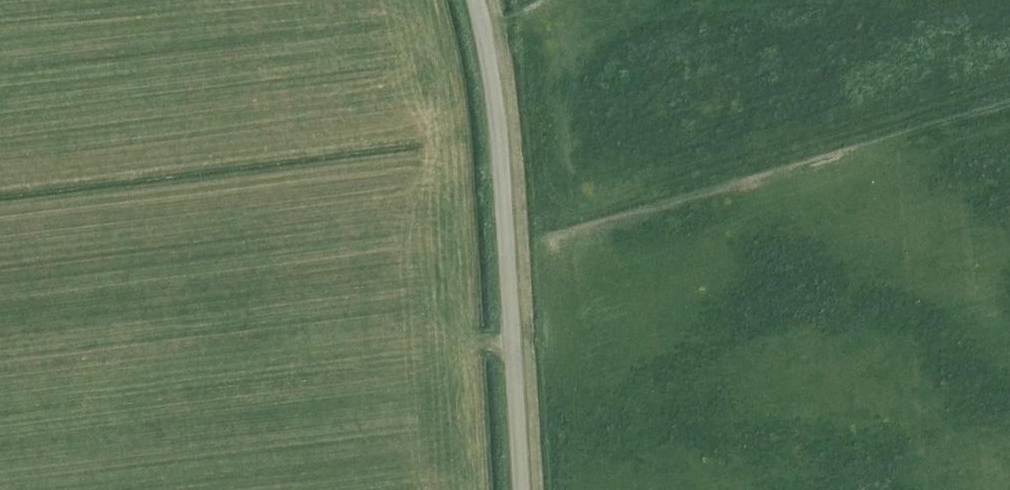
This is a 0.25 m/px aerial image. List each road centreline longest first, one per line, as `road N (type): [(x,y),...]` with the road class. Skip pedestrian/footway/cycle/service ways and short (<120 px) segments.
road 1 (unclassified): [(520,489),(494,93),(475,0)]

